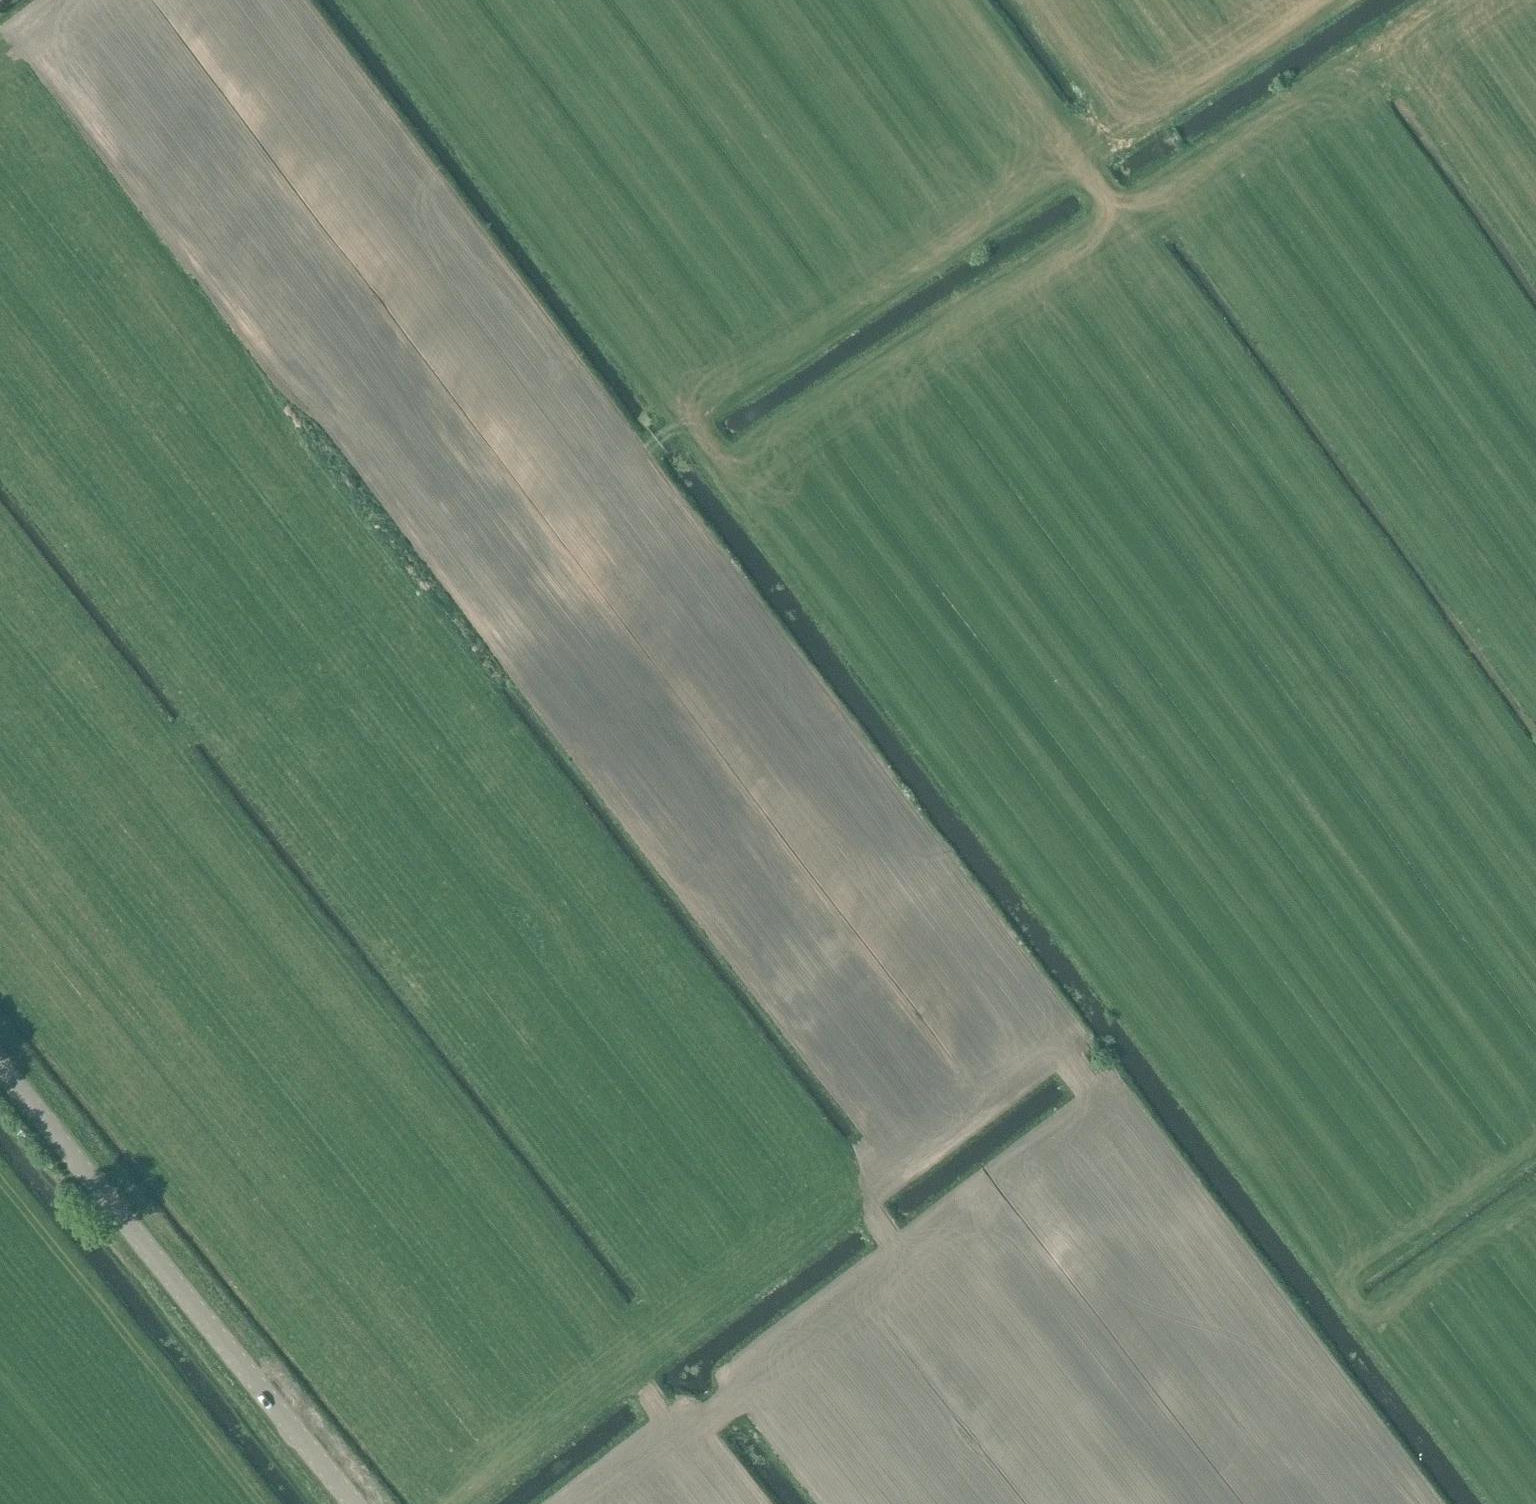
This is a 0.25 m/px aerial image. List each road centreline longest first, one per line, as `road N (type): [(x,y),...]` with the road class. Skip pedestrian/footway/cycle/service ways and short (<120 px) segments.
road 1 (tertiary): [(354,1503),(0,1066)]

